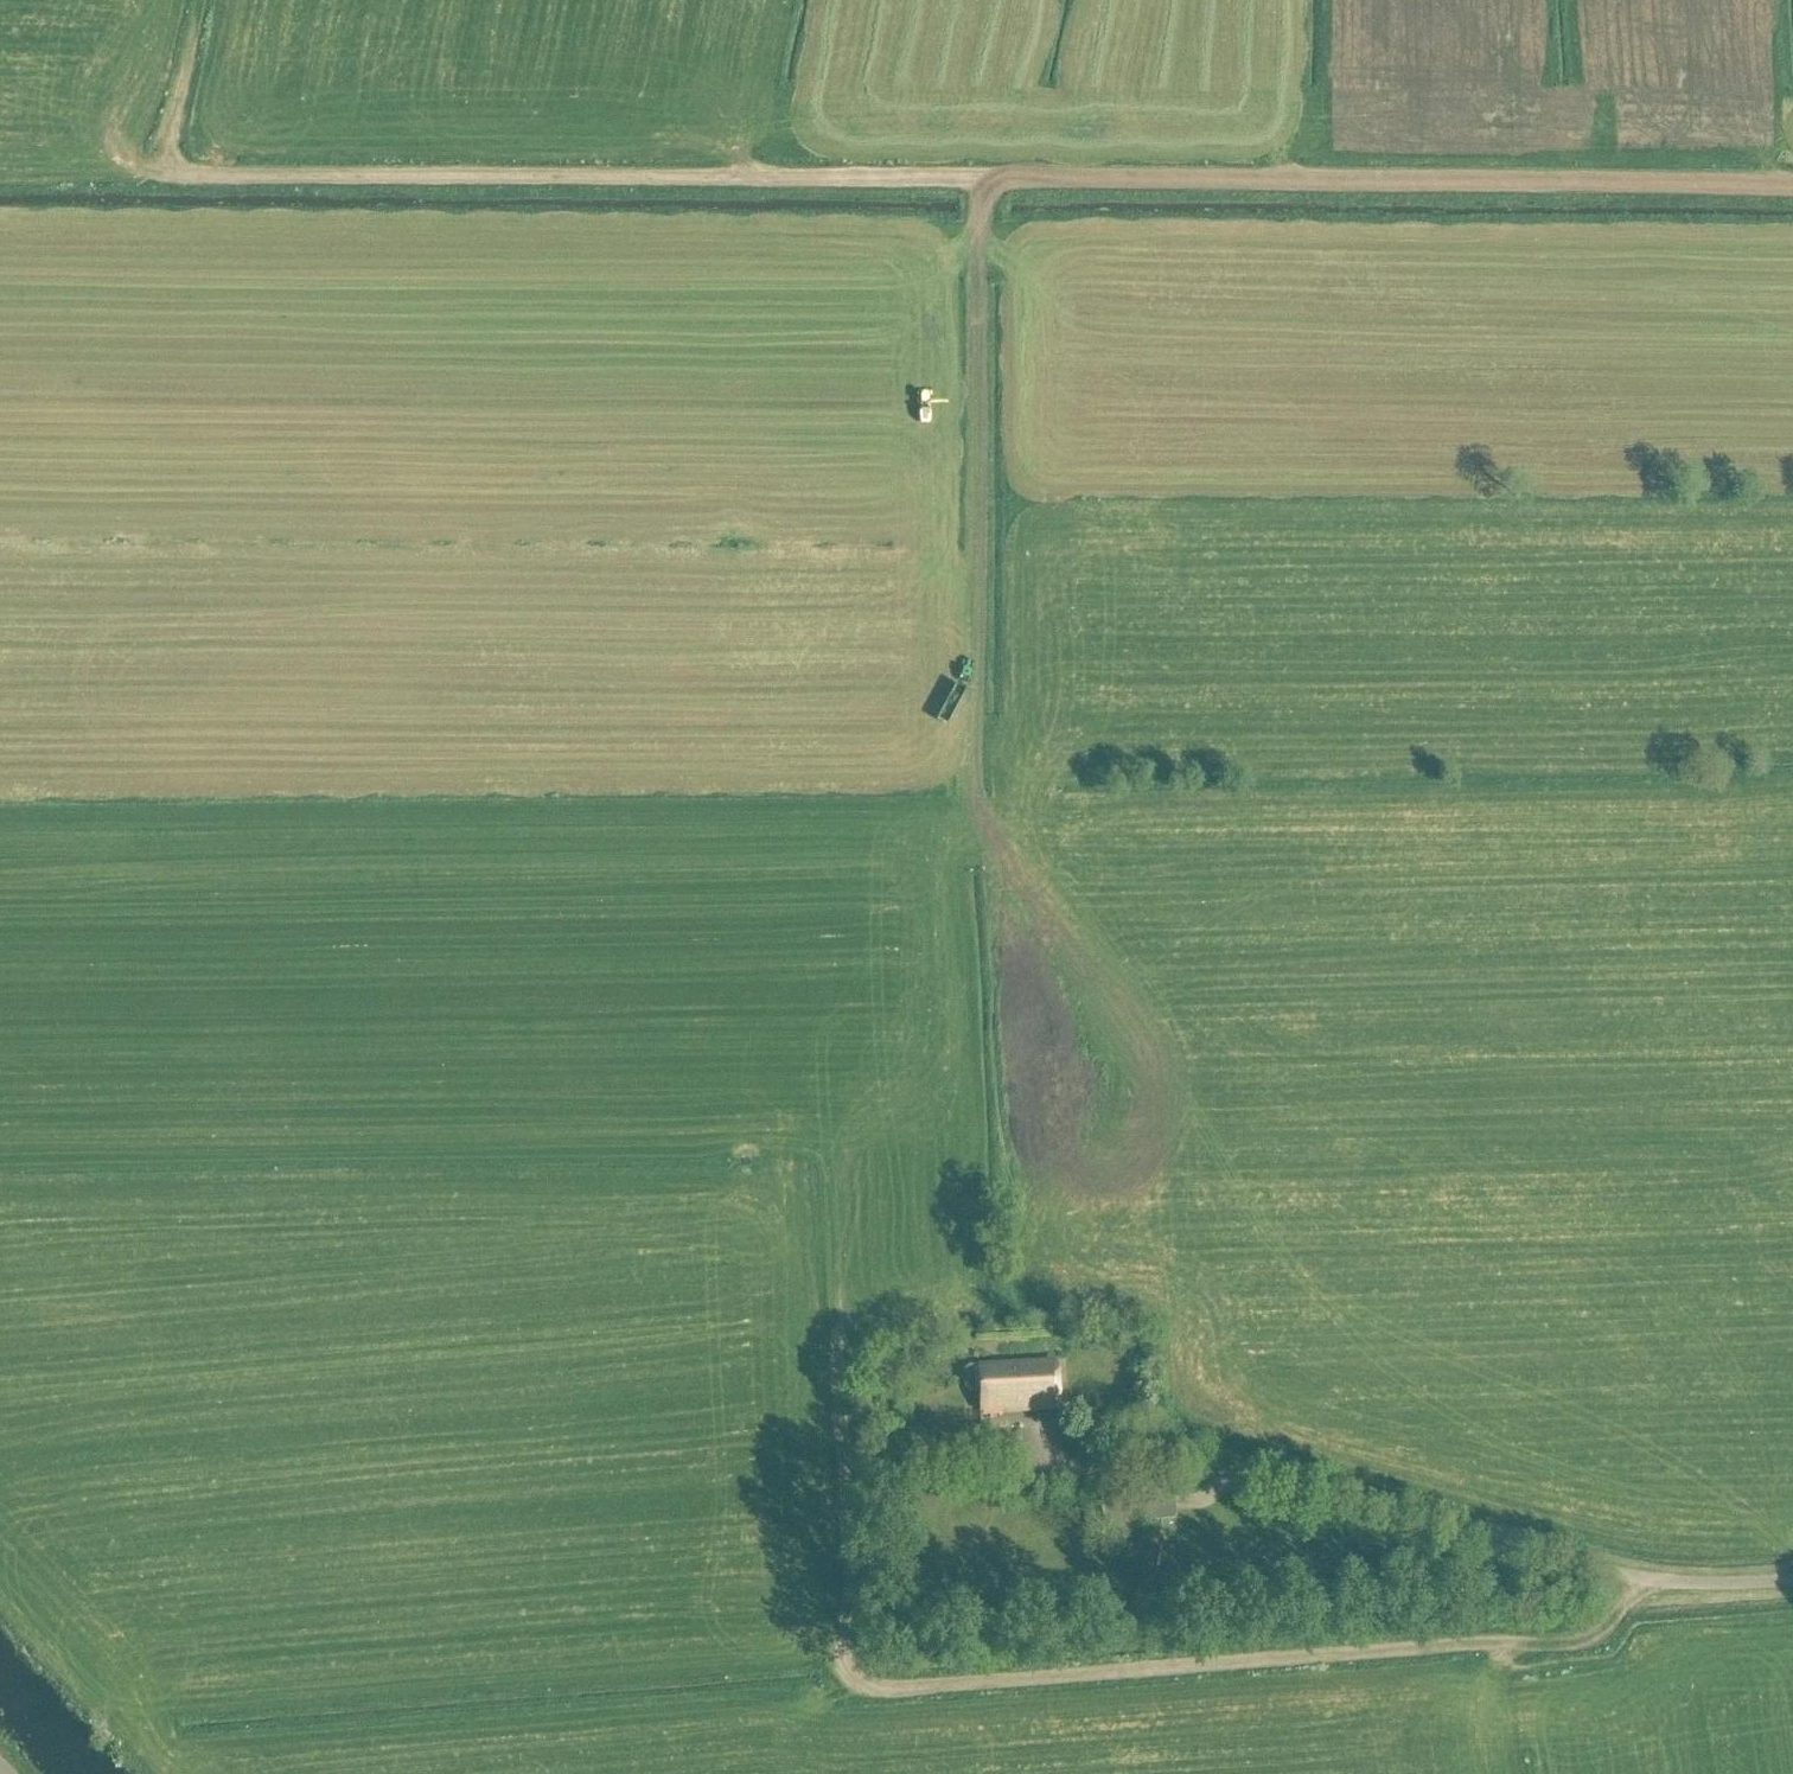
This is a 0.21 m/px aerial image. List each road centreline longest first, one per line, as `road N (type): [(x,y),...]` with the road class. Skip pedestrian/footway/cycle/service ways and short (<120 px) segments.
road 1 (track): [(838,1348),(852,1665),(859,1687),(1570,1641),(1609,1623),(1629,1577)]

